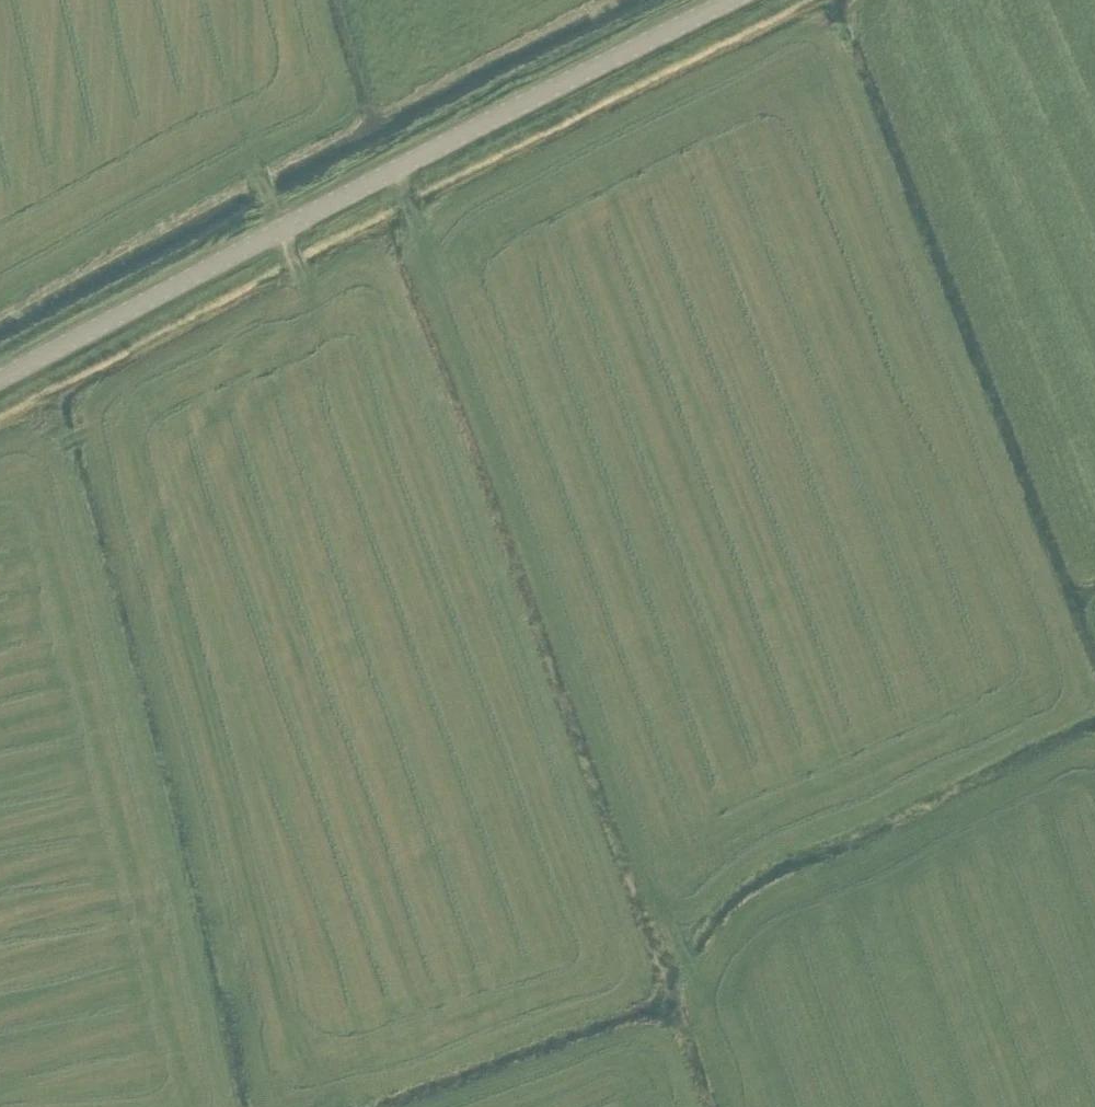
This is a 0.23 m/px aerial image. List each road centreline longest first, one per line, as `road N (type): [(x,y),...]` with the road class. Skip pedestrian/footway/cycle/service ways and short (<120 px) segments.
road 1 (tertiary): [(0,377),(305,214),(737,0)]

